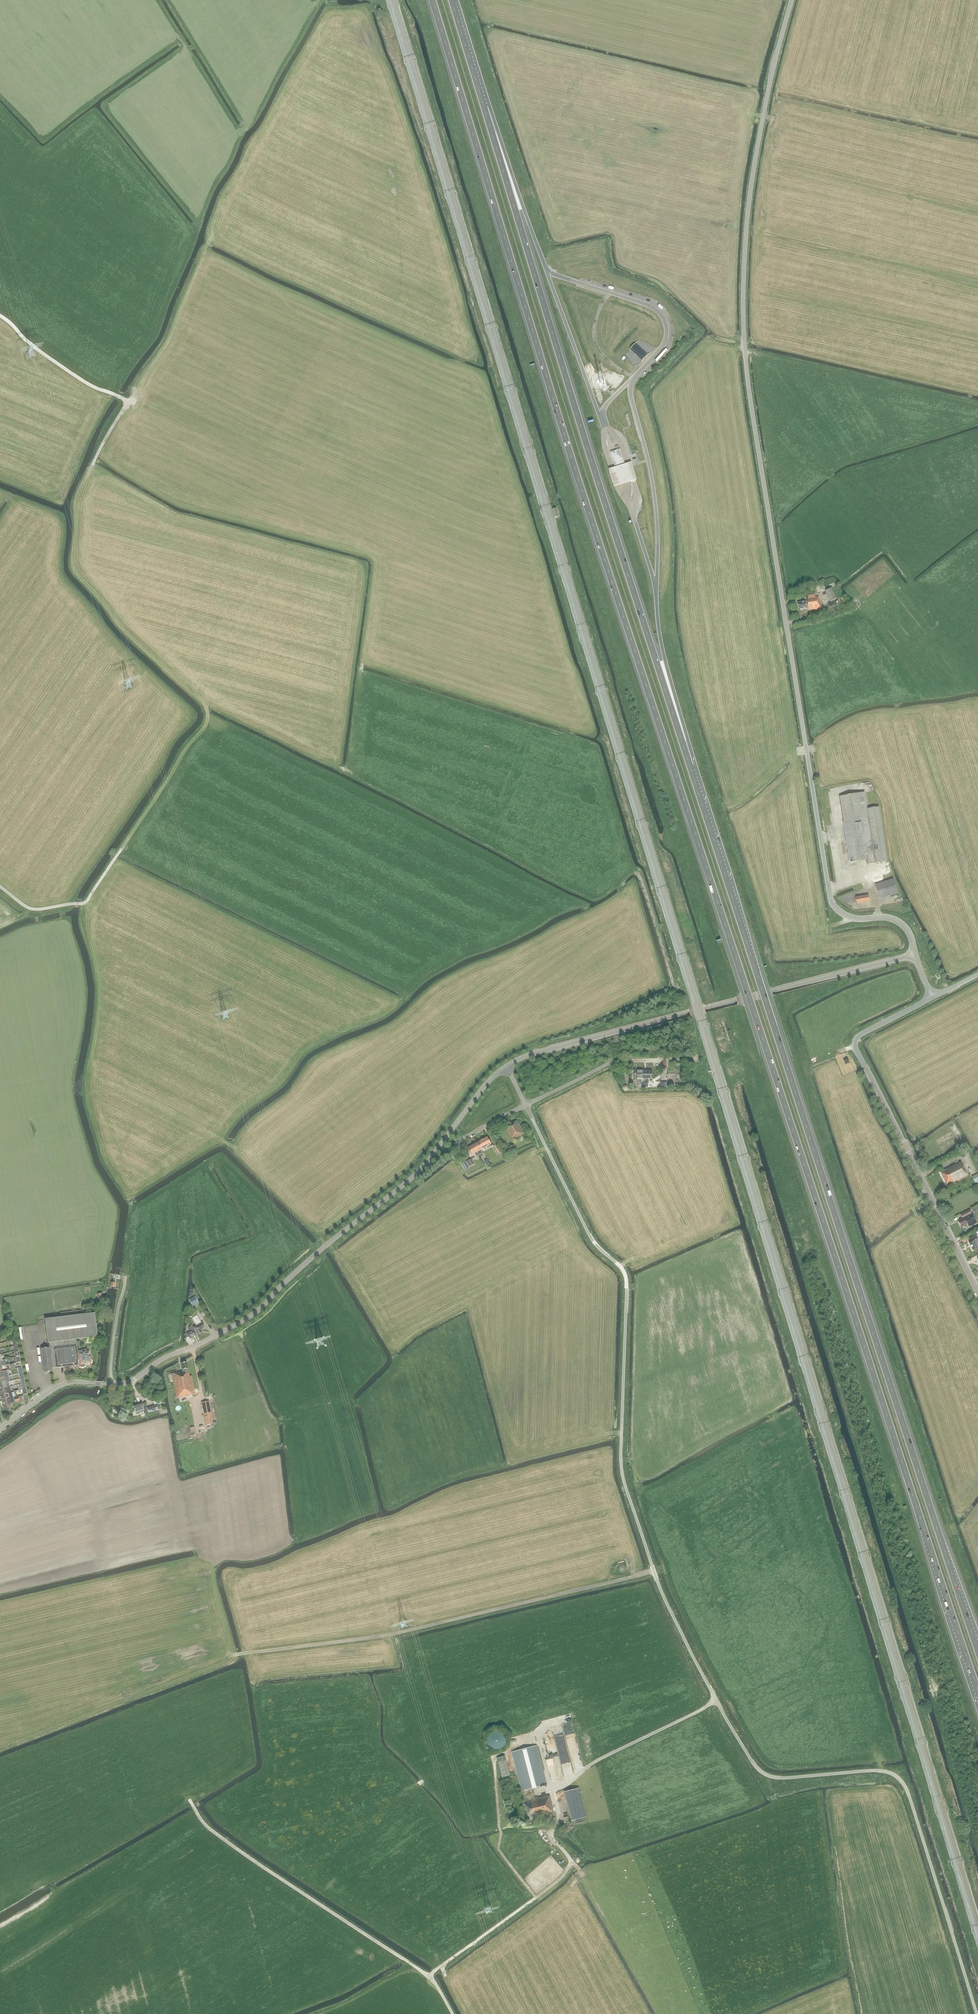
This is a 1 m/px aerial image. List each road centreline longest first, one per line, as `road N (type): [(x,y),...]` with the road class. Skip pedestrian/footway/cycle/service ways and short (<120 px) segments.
road 1 (motorway): [(432,0),(582,489),(977,1690)]
road 2 (unclassified): [(916,954),(898,921),(848,916),(830,897),(748,382),(748,212),(792,0)]
road 3 (motorway): [(977,1650),(697,788)]
road 4 (motorway): [(697,788),(477,84)]
road 5 (tertiary): [(101,1384),(131,1381),(257,1312),(418,1172),(505,1067)]
road 6 (track): [(236,1655),(392,1634),(654,1570)]
road 7 (tertiary): [(505,1067),(916,954)]
road 8 (tertiary): [(977,1292),(855,1043),(933,997)]
road 9 (track): [(189,1799),(221,1838),(429,1977)]
road 10 (track): [(632,868),(644,880),(673,990),(537,1052)]
road 11 (motorway): [(697,788),(655,586)]
road 12 (motorway): [(547,270),(477,84)]
road 13 (track): [(429,1977),(572,1862)]
road 14 (unclassified): [(526,1105),(615,1062),(697,1059)]
road 15 (track): [(508,1753),(493,1757),(499,1848),(536,1897)]
road 16 (track): [(136,405),(80,379),(0,315)]
road 17 (track): [(121,850),(84,903),(33,909),(0,886)]

